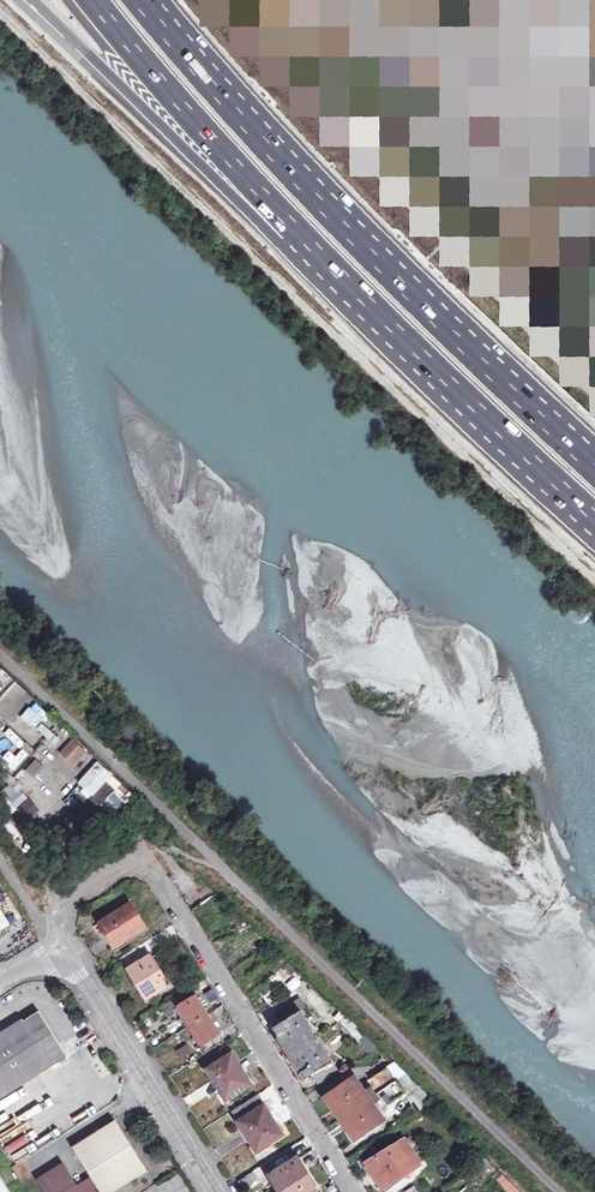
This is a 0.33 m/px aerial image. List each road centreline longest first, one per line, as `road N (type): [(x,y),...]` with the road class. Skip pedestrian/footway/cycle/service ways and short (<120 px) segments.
road 1 (track): [(0,13),(594,571)]
road 2 (motorway): [(594,474),(337,227),(135,0)]
road 3 (residential): [(355,1191),(148,863),(90,882),(65,900),(60,946)]
road 4 (motorway): [(258,190),(594,517)]
road 5 (motorway): [(31,0),(151,116),(258,190)]
road 6 (residential): [(209,1191),(60,946)]
road 7 (motorway): [(94,0),(258,190)]

